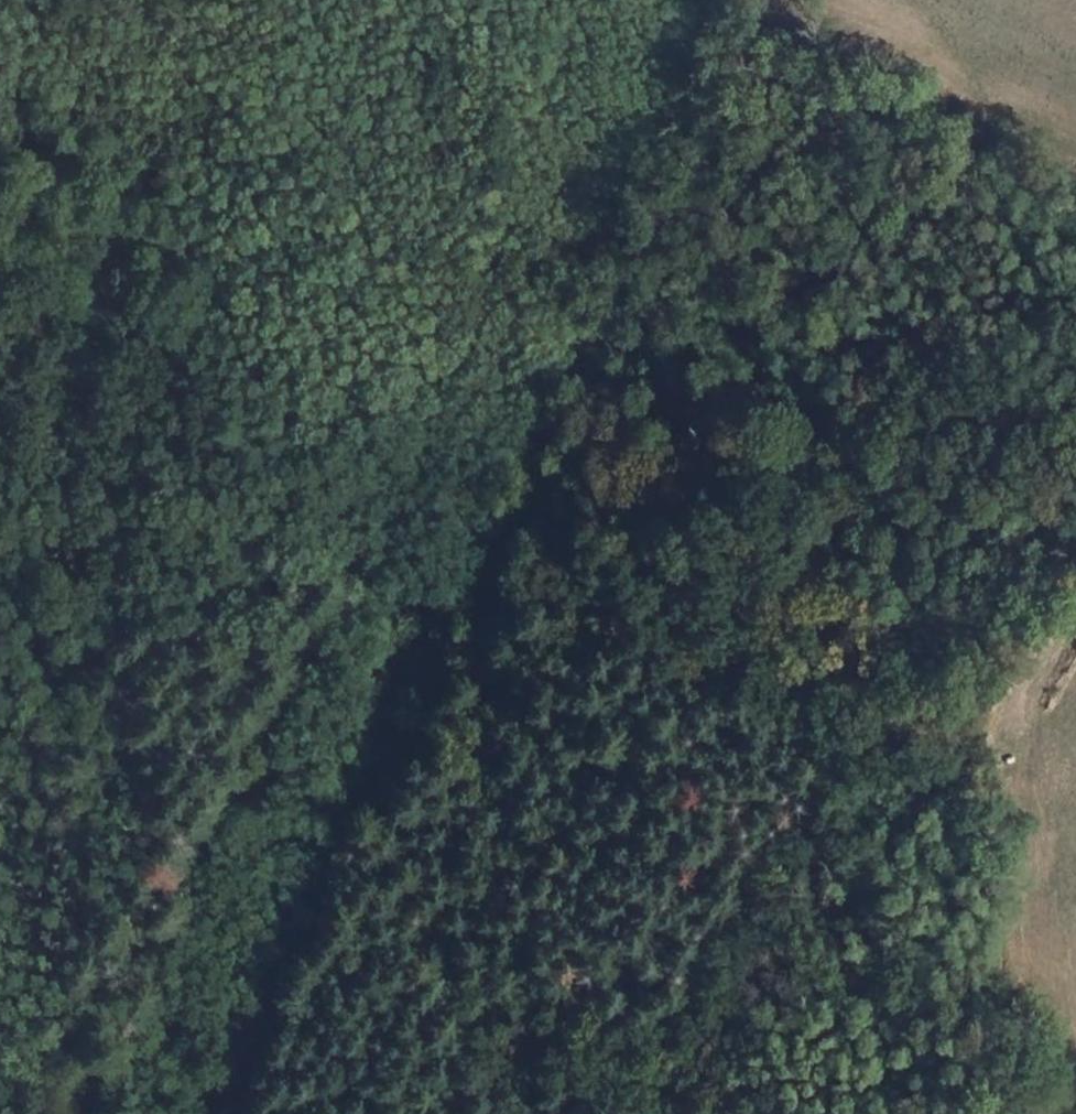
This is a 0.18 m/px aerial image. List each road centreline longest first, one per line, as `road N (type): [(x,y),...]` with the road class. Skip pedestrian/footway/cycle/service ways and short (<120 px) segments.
road 1 (track): [(1075,567),(921,722),(771,916),(726,982),(689,1113)]

